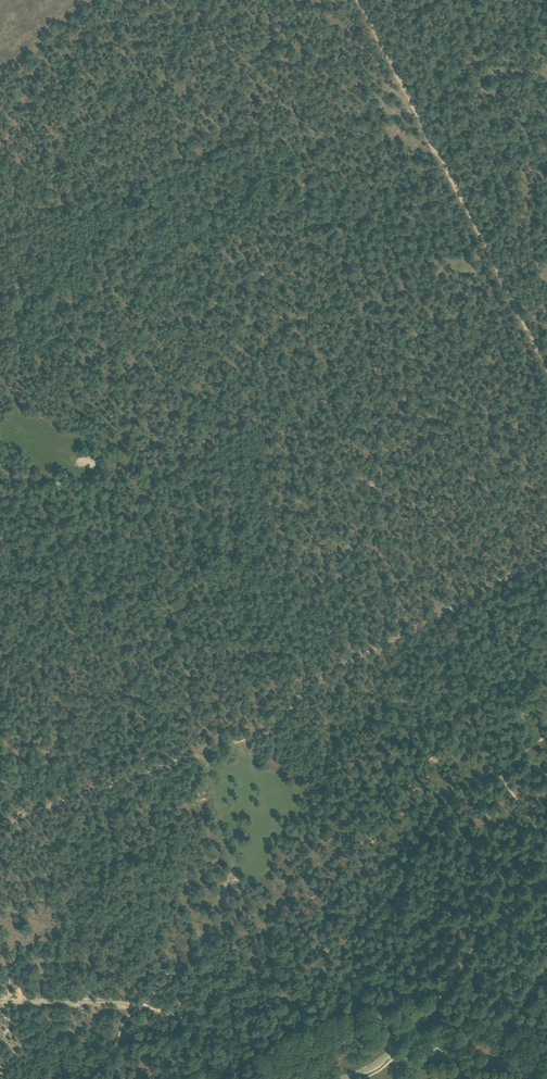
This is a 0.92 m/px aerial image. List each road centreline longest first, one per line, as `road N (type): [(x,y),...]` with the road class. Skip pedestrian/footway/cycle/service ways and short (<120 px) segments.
road 1 (unclassified): [(345,1078),(391,1051),(495,926),(546,877)]

